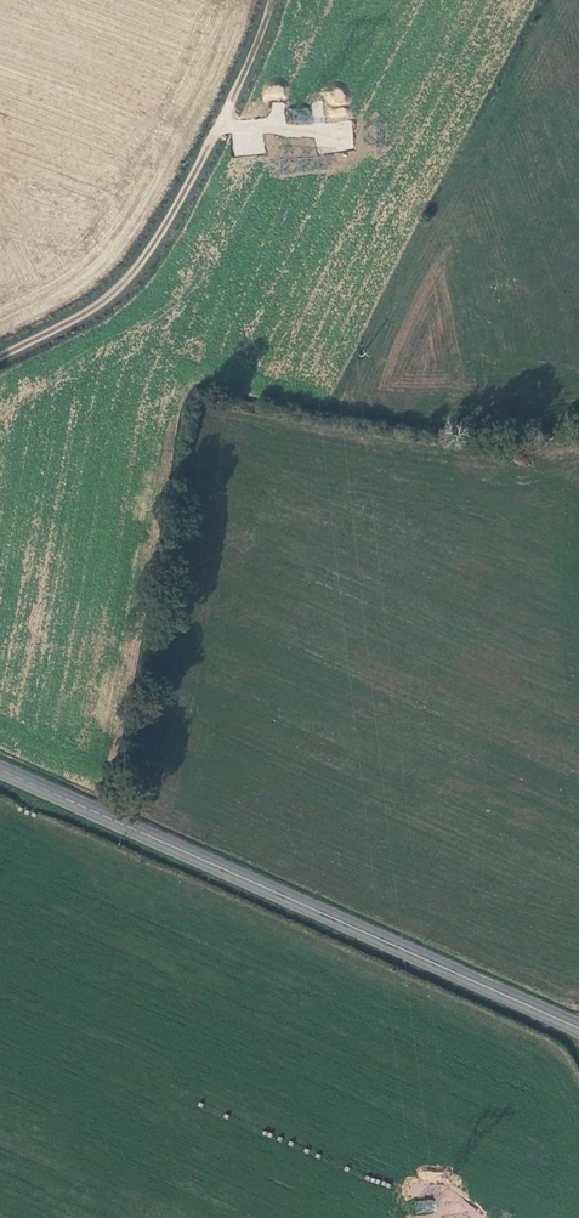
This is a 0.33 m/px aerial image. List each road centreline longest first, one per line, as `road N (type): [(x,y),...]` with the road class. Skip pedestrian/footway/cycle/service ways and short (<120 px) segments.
road 1 (secondary): [(0,770),(578,1027)]
road 2 (track): [(0,356),(129,281),(189,192),(274,0)]

